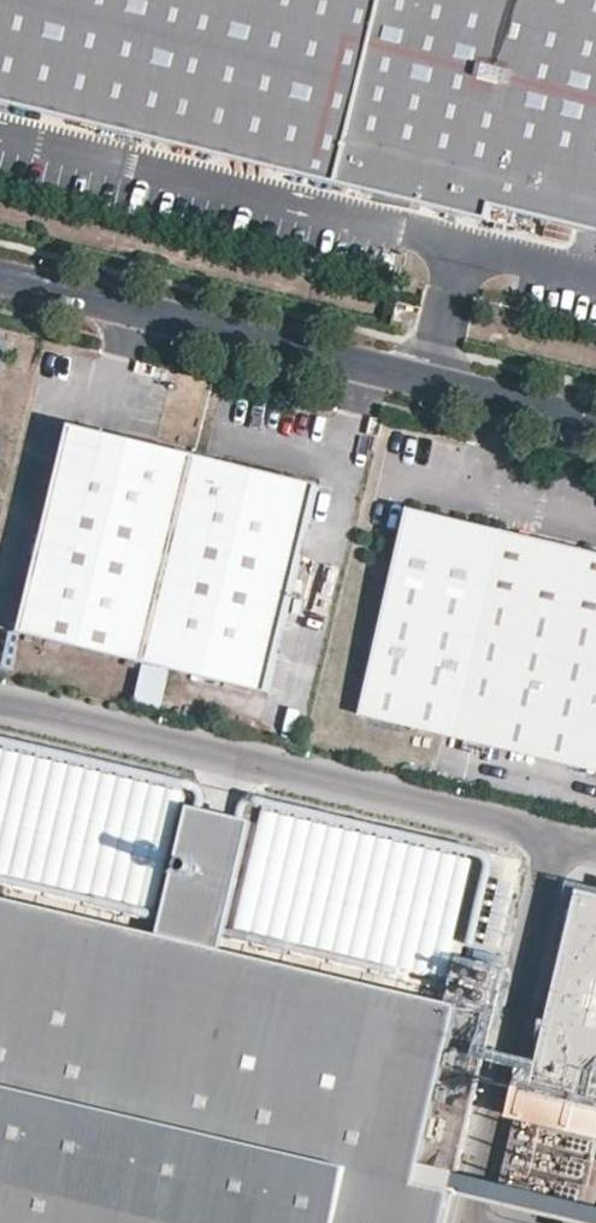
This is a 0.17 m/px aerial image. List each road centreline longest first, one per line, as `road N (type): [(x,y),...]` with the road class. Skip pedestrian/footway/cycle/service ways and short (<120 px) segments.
road 1 (residential): [(595,422),(0,275)]

